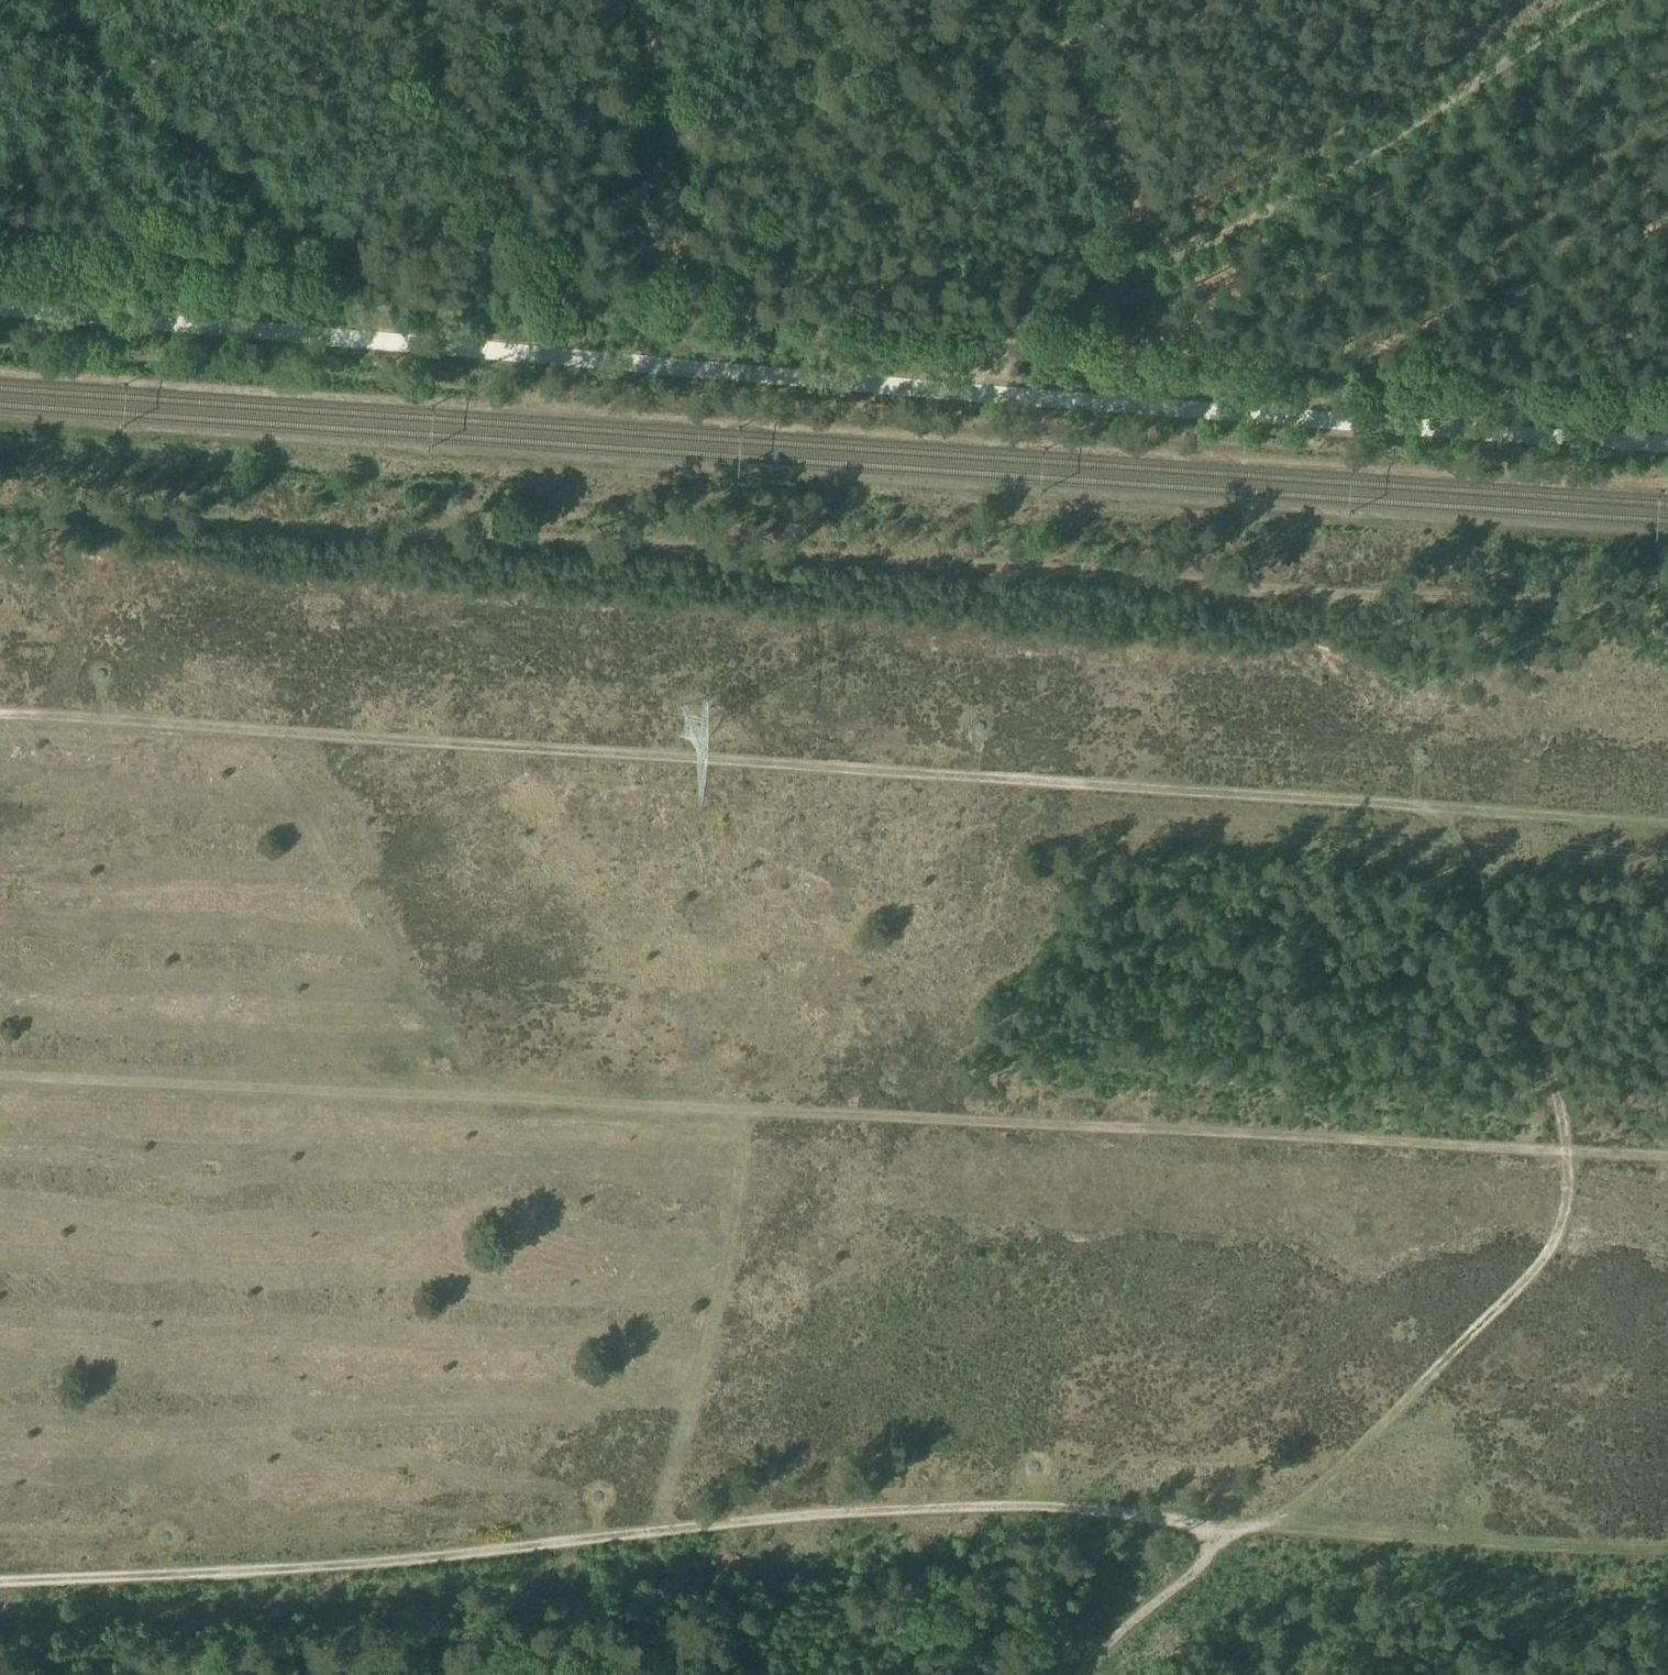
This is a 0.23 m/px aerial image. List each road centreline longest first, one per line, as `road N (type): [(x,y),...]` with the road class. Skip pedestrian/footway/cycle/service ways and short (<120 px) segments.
road 1 (track): [(0,1579),(368,1564),(760,1514),(911,1507),(1136,1511),(1236,1532),(1667,1550)]
road 2 (unclassified): [(0,296),(1667,439)]
road 3 (track): [(1667,822),(0,708)]
road 4 (track): [(1667,611),(0,508)]
road 5 (track): [(0,1070),(1667,1158)]
road 6 (track): [(1667,614),(1424,726),(1406,738),(1397,765),(1475,887),(1498,942),(1565,1155),(1555,1235),(1514,1287),(1082,1674)]
road 7 (track): [(1667,400),(1223,360),(987,357),(919,337),(686,322),(677,185),(650,42),(629,0)]
road 8 (track): [(390,334),(333,239),(175,126),(69,22),(59,0)]
road 9 (track): [(1147,259),(1068,0)]
road 10 (track): [(1147,259),(987,357)]

